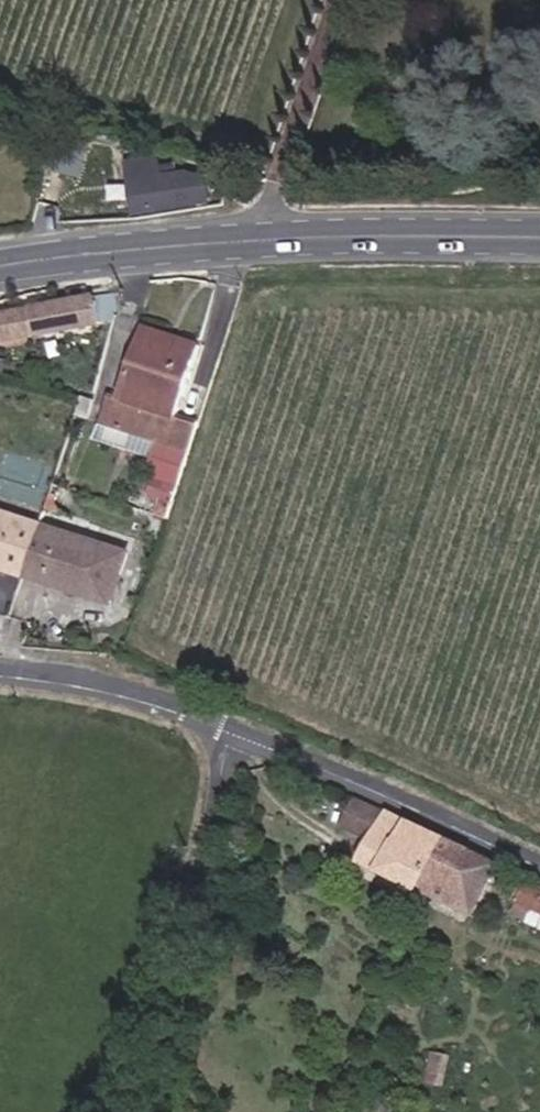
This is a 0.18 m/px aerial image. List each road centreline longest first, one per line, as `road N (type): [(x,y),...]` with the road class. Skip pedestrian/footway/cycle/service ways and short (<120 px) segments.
road 1 (secondary): [(539,234),(423,230),(144,247),(0,270)]
road 2 (residential): [(236,722),(170,978),(124,1111)]
road 3 (residential): [(236,722),(539,857)]
road 4 (residential): [(0,666),(87,676),(236,722)]

